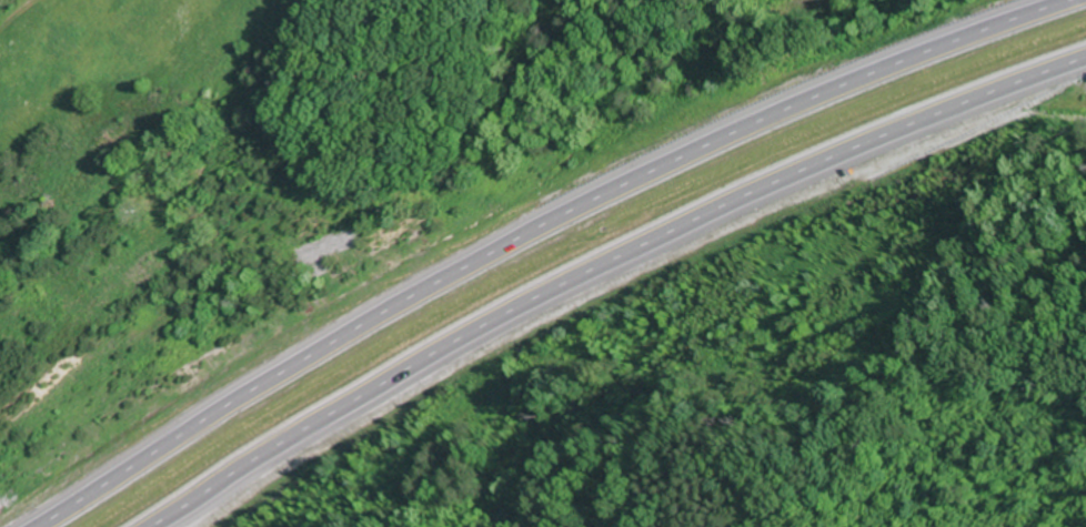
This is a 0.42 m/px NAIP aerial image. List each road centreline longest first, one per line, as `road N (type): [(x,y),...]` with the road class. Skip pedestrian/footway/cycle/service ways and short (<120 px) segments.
road 1 (motorway): [(1061,0),(794,104),(581,204),(373,315),(29,526)]
road 2 (motorway): [(157,526),(416,371),(625,259),(839,160),(1085,64)]

